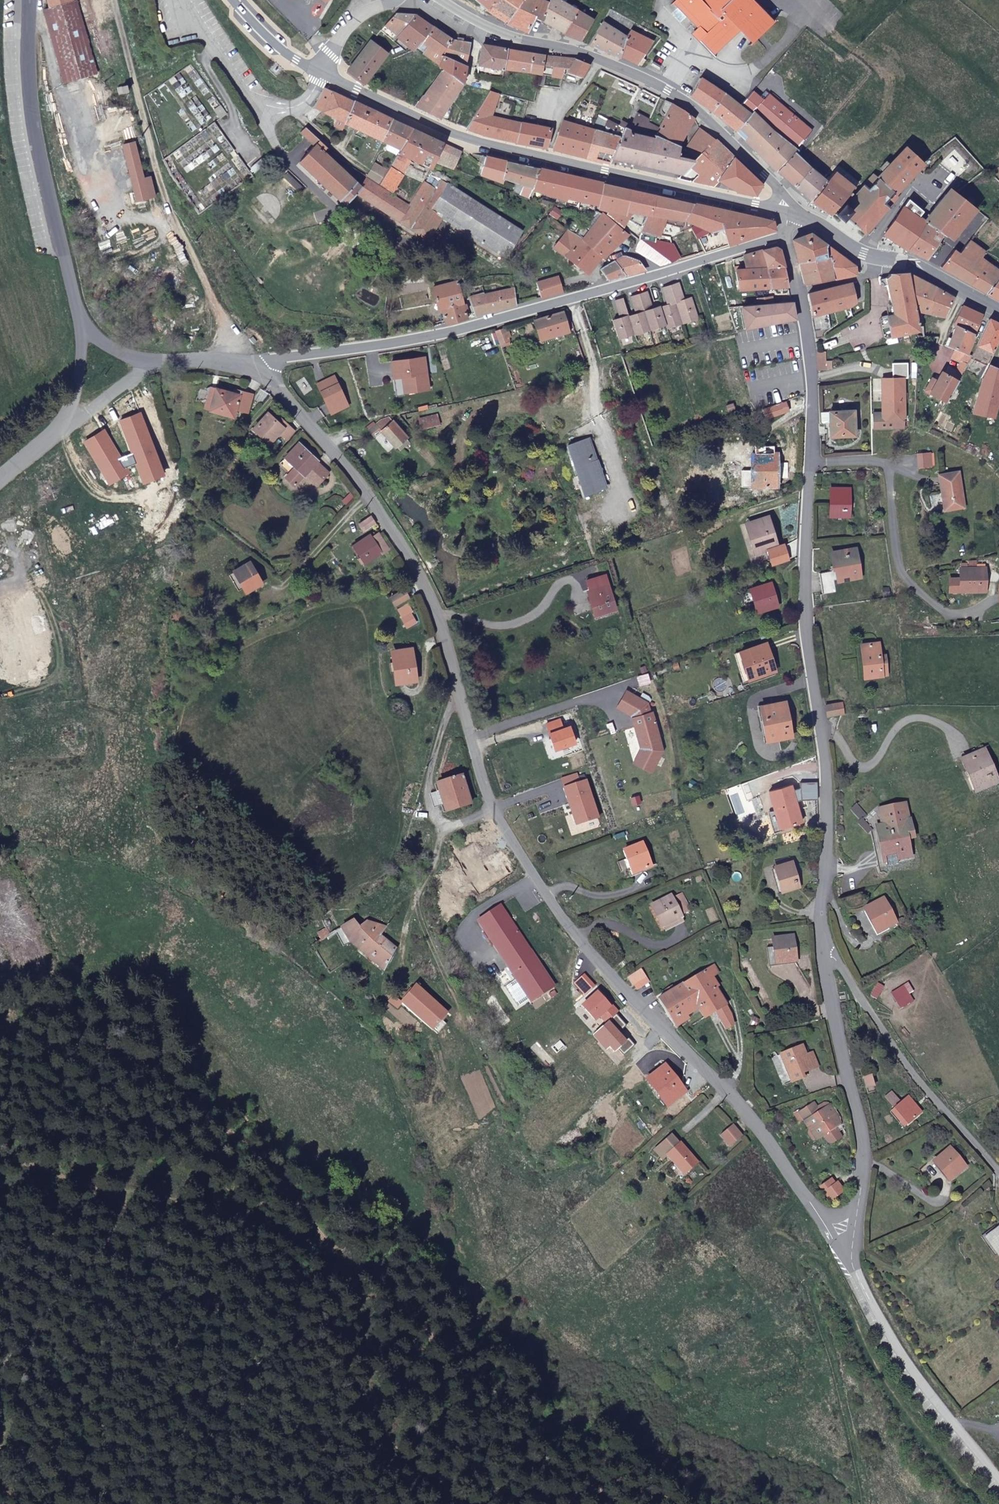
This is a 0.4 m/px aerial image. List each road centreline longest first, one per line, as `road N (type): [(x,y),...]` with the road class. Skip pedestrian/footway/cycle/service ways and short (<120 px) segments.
road 1 (unclassified): [(844,1239),(697,1057),(618,983),(535,880),(490,800),(427,591),(350,471),(257,370)]
road 2 (track): [(612,1503),(199,1099),(114,1049),(78,1043),(47,1047),(0,1069)]
road 3 (unclassified): [(782,233),(813,392),(802,631),(830,835),(826,946)]
road 4 (residential): [(782,233),(469,326),(290,357),(257,370)]
road 5 (track): [(112,0),(160,183),(216,309),(222,363)]
road 6 (unclassified): [(31,0),(29,99),(82,322)]
road 7 (track): [(982,1503),(899,1406),(851,1316),(831,1261),(844,1239)]
road 8 (unclassified): [(826,946),(863,1150),(844,1239)]
road 9 (unclassified): [(844,1239),(870,1303),(998,1480)]
road 10 (residential): [(826,946),(921,1083),(998,1174)]
road 11 (track): [(831,1261),(815,1254),(798,1266),(827,1343),(861,1503)]
road 12 (track): [(0,1370),(93,1305),(179,1197)]
road 13 (secondary): [(543,159),(788,206)]
road 14 (secondary): [(788,206),(706,117),(601,59)]
road 15 (secondary): [(322,73),(432,129),(543,159)]
road 16 (secondary): [(788,206),(864,254),(901,260),(998,311)]
road 17 (secondary): [(601,59),(490,27),(443,0)]

